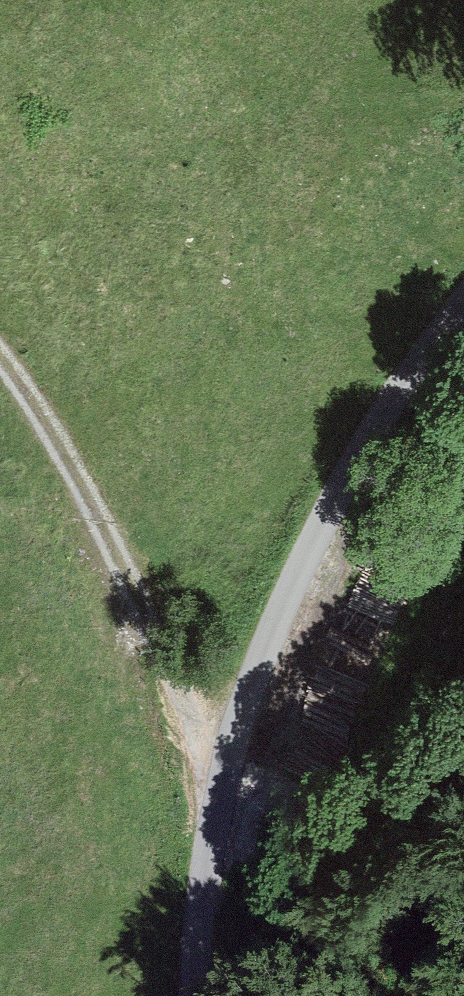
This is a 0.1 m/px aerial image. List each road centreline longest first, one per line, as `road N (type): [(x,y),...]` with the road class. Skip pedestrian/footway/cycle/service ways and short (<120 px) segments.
road 1 (unclassified): [(199,995),(201,910),(214,847),(291,588),(408,384),(463,308)]
road 2 (track): [(228,796),(87,495),(0,357)]

